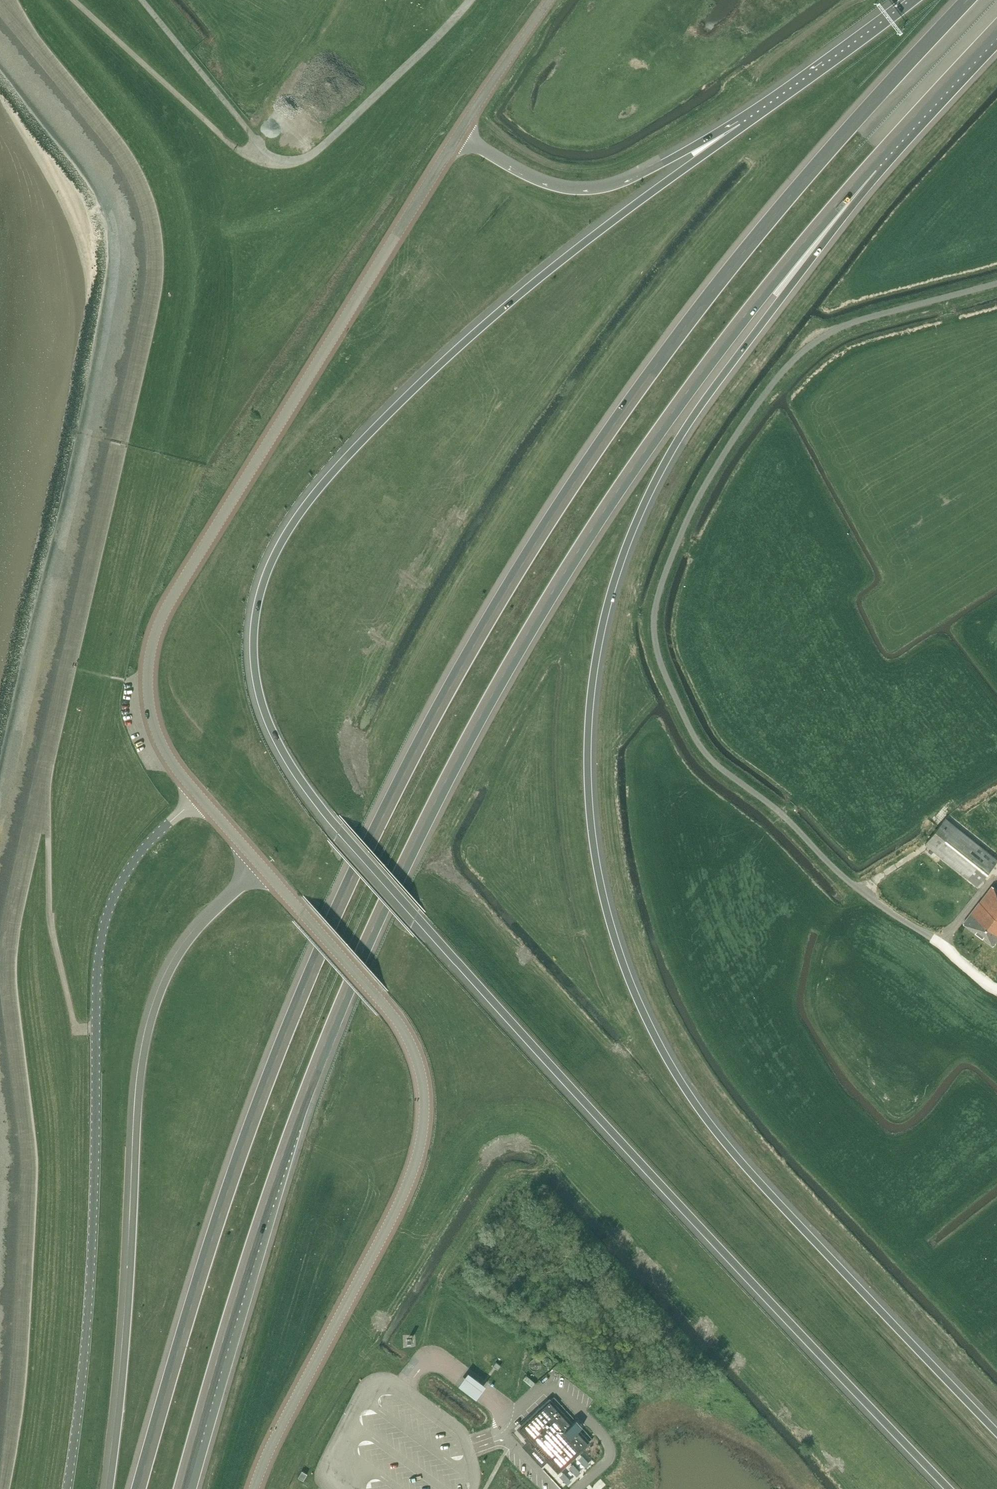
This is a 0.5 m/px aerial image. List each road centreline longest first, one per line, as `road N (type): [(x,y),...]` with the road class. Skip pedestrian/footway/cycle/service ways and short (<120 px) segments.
road 1 (motorway): [(756,117),(512,301),(342,462),(270,564),(256,616),(255,664),(277,739),(340,829),(951,1488)]
road 2 (motorway): [(968,0),(689,322),(569,490),(451,685),(285,1034),(226,1195),(138,1488)]
road 3 (motorway): [(181,1488),(293,1128),(363,955),(457,759),(600,515),(719,348),(870,166)]
road 4 (motorway): [(996,1432),(754,1175),(679,1078),(619,948),(589,800),(599,645),(637,519),(701,403),(870,166)]
road 5 (unclassified): [(847,880),(698,743),(658,657),(655,607),(713,472),(795,359),(852,323),(996,284)]
road 6 (tertiary): [(200,796),(153,721),(150,665),(158,624),(458,135)]
road 7 (unclassified): [(67,1488),(92,1252),(102,938),(129,870),(200,796)]
road 8 (tertiary): [(254,1488),(396,1210),(424,1120),(422,1077),(404,1028),(263,867)]
road 9 (motorway): [(263,867),(185,946),(148,1032),(110,1488)]
road 10 (unclassified): [(468,0),(429,46),(292,162),(263,155),(250,141),(142,0)]
road 11 (motorway): [(756,117),(624,183),(591,191),(522,174),(458,135)]
road 12 (motorway): [(915,0),(756,117)]
road 13 (motorway): [(870,166),(996,26)]
road 14 (tertiary): [(458,135),(550,0)]

